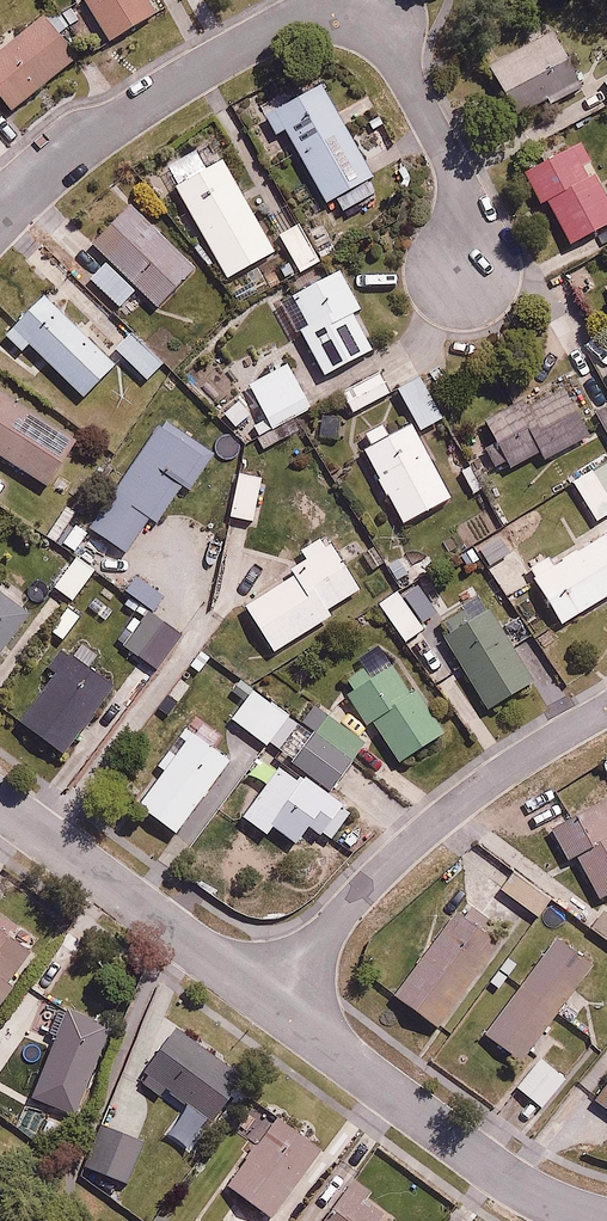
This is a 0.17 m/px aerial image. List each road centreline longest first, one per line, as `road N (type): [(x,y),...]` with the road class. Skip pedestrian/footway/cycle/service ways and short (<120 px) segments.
road 1 (residential): [(0,221),(117,120),(295,19),(345,10),(379,26),(391,42),(464,194),(465,277)]
road 2 (residential): [(277,1005),(356,897),(402,852),(541,746),(606,708)]
road 3 (residential): [(277,1005),(531,1192),(606,1219)]
road 4 (residential): [(0,796),(277,1005)]

